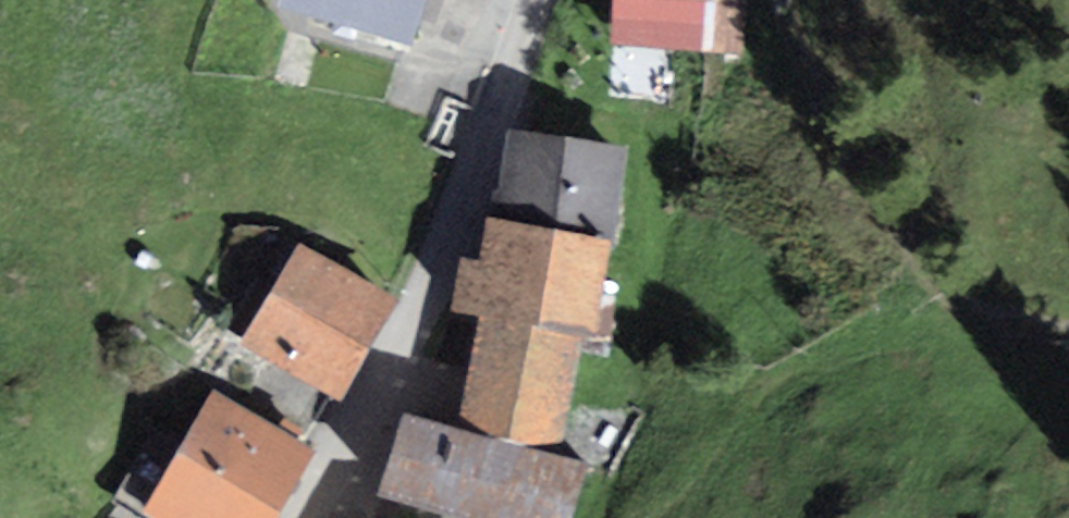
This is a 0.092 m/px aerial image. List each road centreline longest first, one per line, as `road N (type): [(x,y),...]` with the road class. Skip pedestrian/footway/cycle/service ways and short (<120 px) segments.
road 1 (residential): [(309,517),(450,232),(539,0)]
road 2 (track): [(1068,335),(976,314),(928,274),(813,83),(779,0)]

